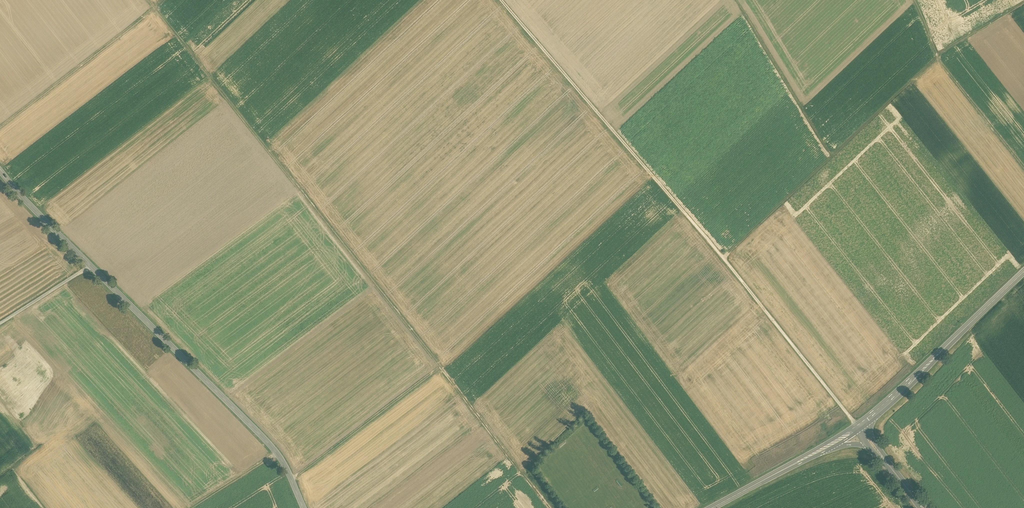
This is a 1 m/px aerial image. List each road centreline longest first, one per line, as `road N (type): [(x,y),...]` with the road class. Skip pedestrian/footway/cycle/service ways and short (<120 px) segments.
road 1 (track): [(502,0),(858,427)]
road 2 (track): [(444,371),(159,11)]
road 3 (secondary): [(305,507),(284,461),(248,419),(0,168)]
road 4 (track): [(551,507),(444,371),(295,482)]
road 5 (track): [(937,56),(727,262)]
road 6 (secondary): [(1023,279),(863,424)]
road 7 (track): [(159,11),(0,132)]
road 8 (track): [(739,0),(835,160)]
road 9 (track): [(1023,165),(937,56)]
road 10 (secondary): [(819,451),(714,507)]

